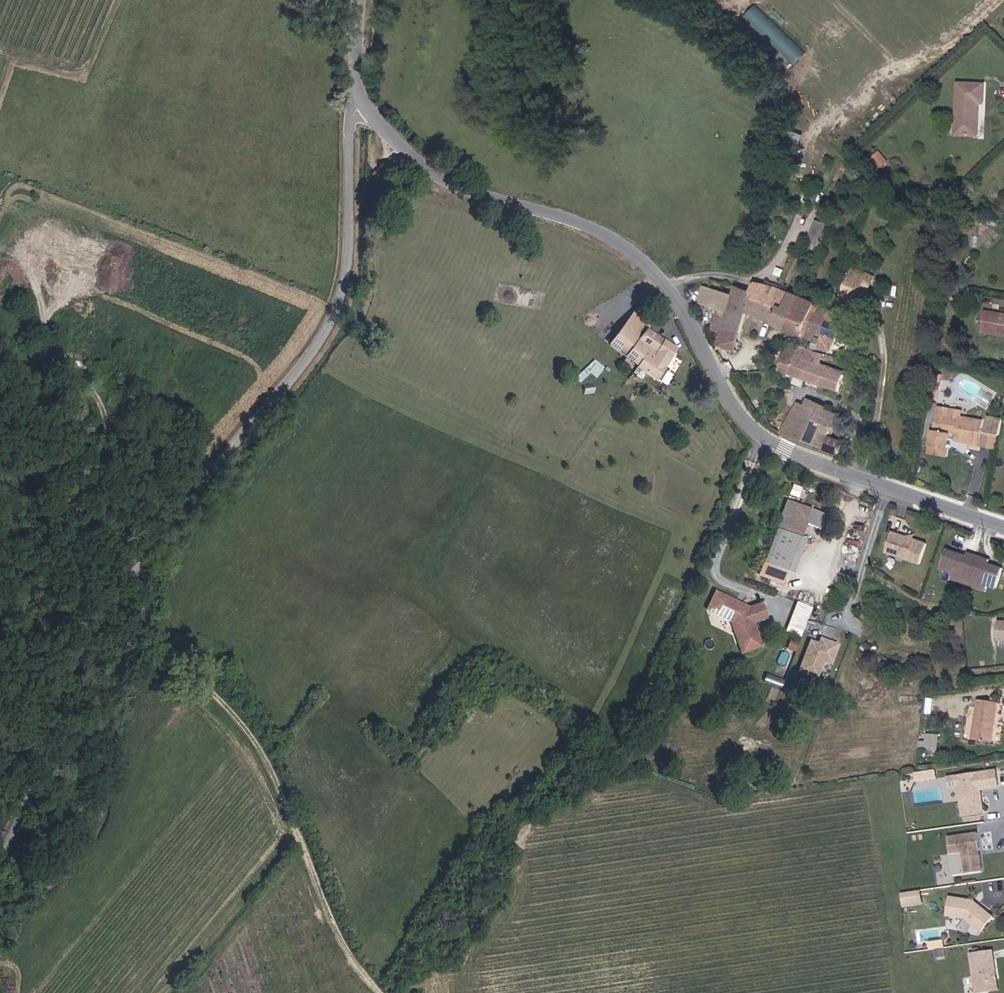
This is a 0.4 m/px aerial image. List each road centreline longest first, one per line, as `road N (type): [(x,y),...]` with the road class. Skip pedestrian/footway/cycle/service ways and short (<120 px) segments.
road 1 (unclassified): [(363,104),(349,123),(351,231),(335,312),(304,364),(113,590),(62,681),(21,818),(0,850)]
road 2 (tertiary): [(363,104),(424,166),(450,181),(564,218),(626,247),(673,294),(726,395),(782,450),(1003,528)]
road 3 (track): [(378,992),(344,961),(264,754),(186,668),(95,622)]

